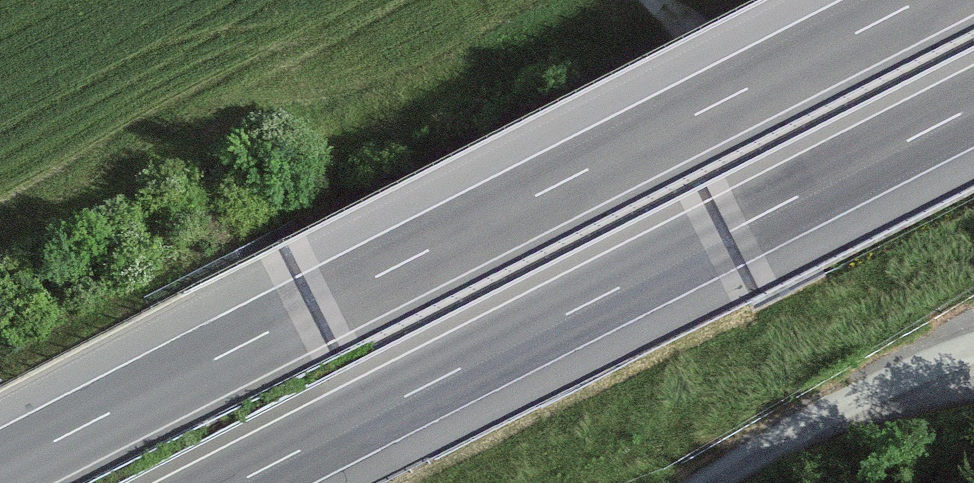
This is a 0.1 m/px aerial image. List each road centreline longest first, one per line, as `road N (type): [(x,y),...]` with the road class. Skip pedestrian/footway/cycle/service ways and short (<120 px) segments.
road 1 (motorway): [(921,0),(0,469)]
road 2 (motorway): [(235,482),(973,107)]
road 3 (track): [(714,482),(885,383),(973,348)]

